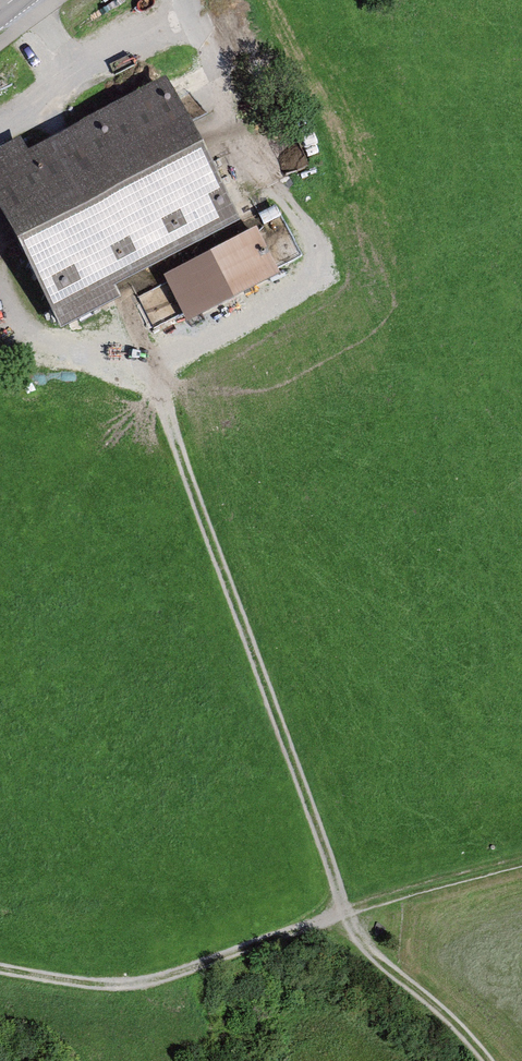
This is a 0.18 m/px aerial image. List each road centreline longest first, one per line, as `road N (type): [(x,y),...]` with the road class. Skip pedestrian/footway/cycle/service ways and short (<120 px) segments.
road 1 (track): [(486,1060),(425,990),(367,951),(348,915),(156,382),(158,357)]
road 2 (track): [(0,970),(123,984),(204,967),(441,882),(521,863)]

